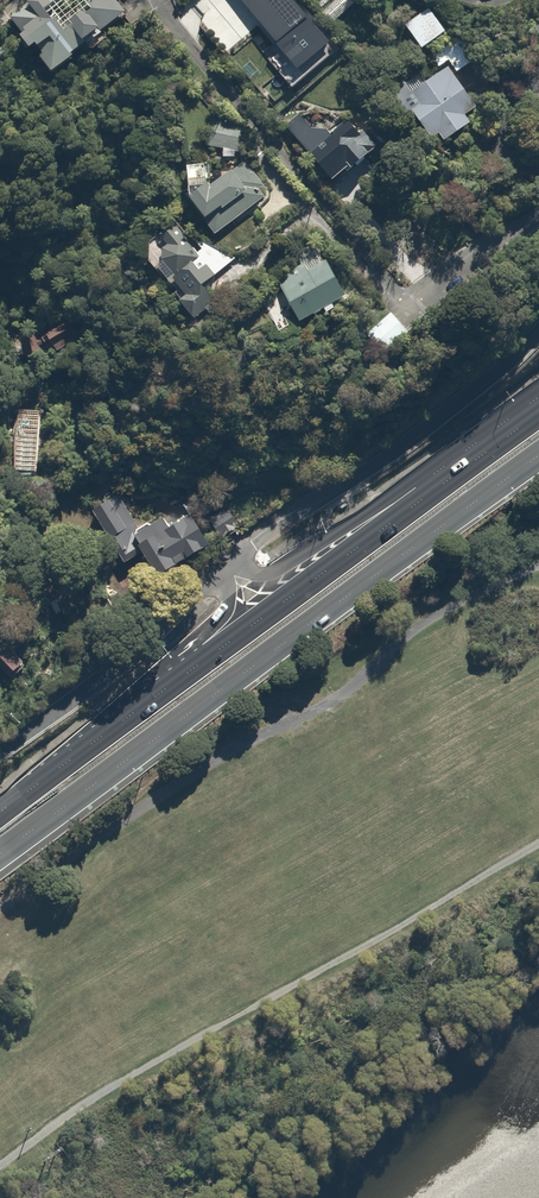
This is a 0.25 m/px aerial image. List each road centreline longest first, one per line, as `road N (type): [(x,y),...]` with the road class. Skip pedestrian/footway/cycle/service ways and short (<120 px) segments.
road 1 (trunk): [(538,456),(0,853)]
road 2 (residential): [(538,332),(373,464),(221,563)]
road 3 (residential): [(0,751),(159,626),(221,563)]
road 4 (trunk): [(324,562),(538,404)]
road 5 (trunk): [(0,809),(194,664)]
road 6 (trunk): [(194,664),(324,562)]
road 7 (residential): [(538,217),(456,275),(409,281)]

